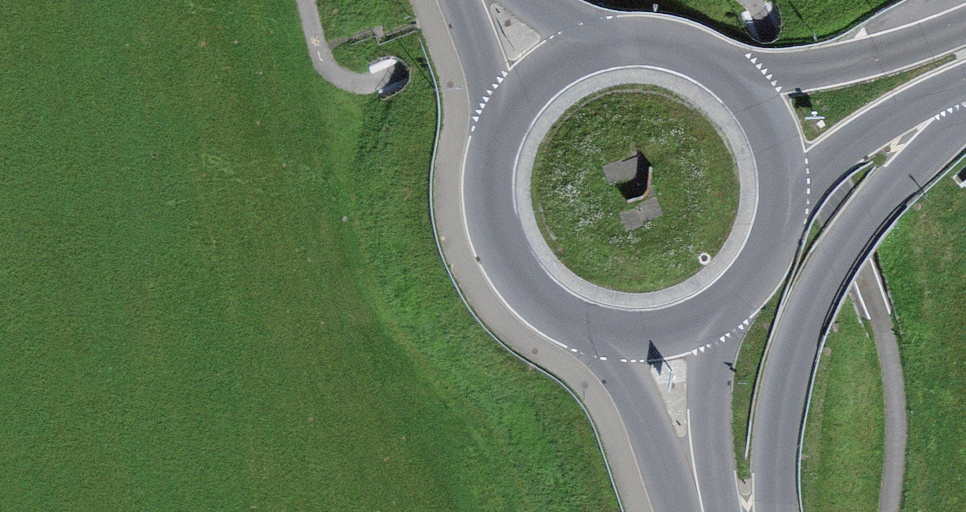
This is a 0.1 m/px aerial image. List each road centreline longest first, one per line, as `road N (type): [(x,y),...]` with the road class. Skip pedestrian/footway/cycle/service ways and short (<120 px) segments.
road 1 (motorway): [(777,511),(784,382),(819,281),(873,205),(965,119)]
road 2 (secondary): [(502,126),(489,161),(499,240),(546,304),(600,331)]
road 3 (motorway): [(776,232),(810,180),(844,150),(965,80)]
road 4 (motorway): [(965,24),(896,50),(739,84)]
road 5 (secondary): [(600,331),(700,505)]
road 6 (secondary): [(700,505),(715,312)]
road 7 (secondary): [(776,232),(782,179),(770,130),(739,84)]
road 8 (secondary): [(739,84),(715,60),(680,45),(637,40),(595,48)]
road 9 (secondary): [(468,0),(502,126)]
road 10 (secondary): [(595,48),(556,64),(524,92),(502,126)]

